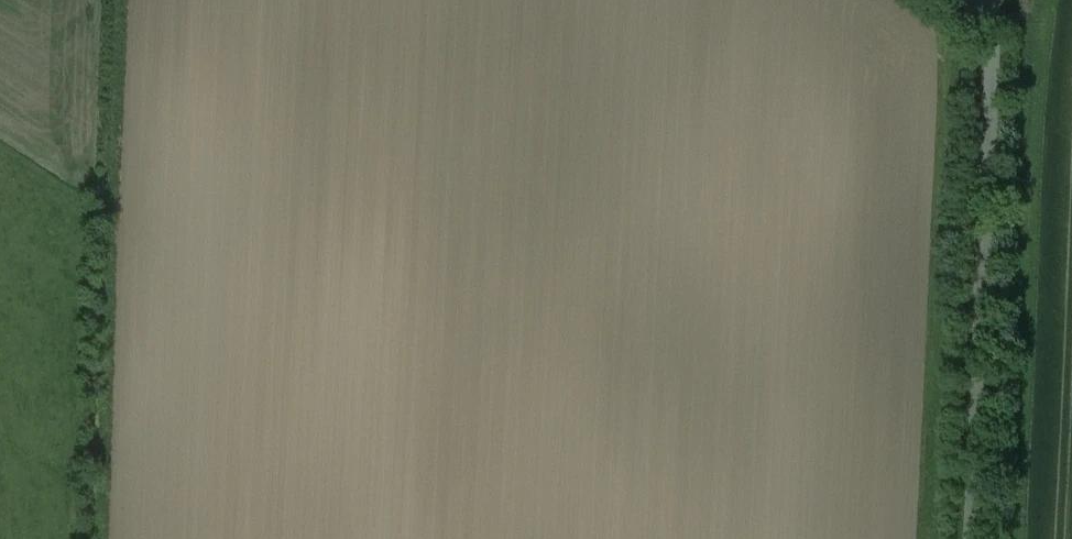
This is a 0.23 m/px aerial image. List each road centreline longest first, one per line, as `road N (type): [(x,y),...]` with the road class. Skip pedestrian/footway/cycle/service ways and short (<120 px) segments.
road 1 (unclassified): [(988,0),(968,538)]

